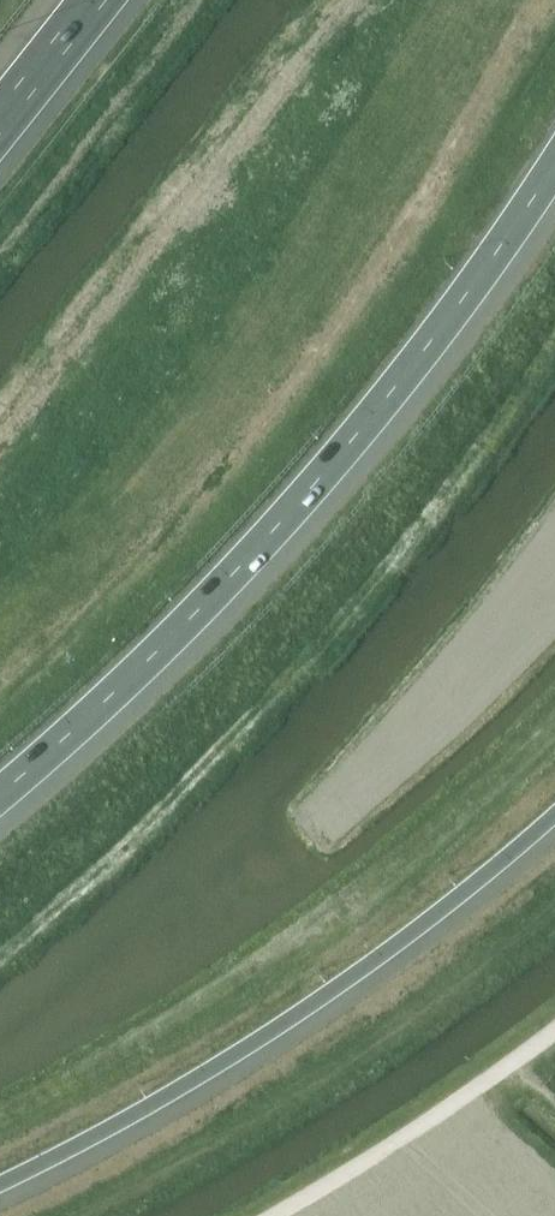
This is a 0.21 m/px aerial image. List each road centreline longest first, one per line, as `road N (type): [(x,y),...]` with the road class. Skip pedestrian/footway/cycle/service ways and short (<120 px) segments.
road 1 (motorway): [(0,798),(276,532),(428,349),(554,166)]
road 2 (motorway): [(0,1183),(116,1128),(313,1006),(554,816)]
road 3 (motorway): [(0,120),(96,0)]

